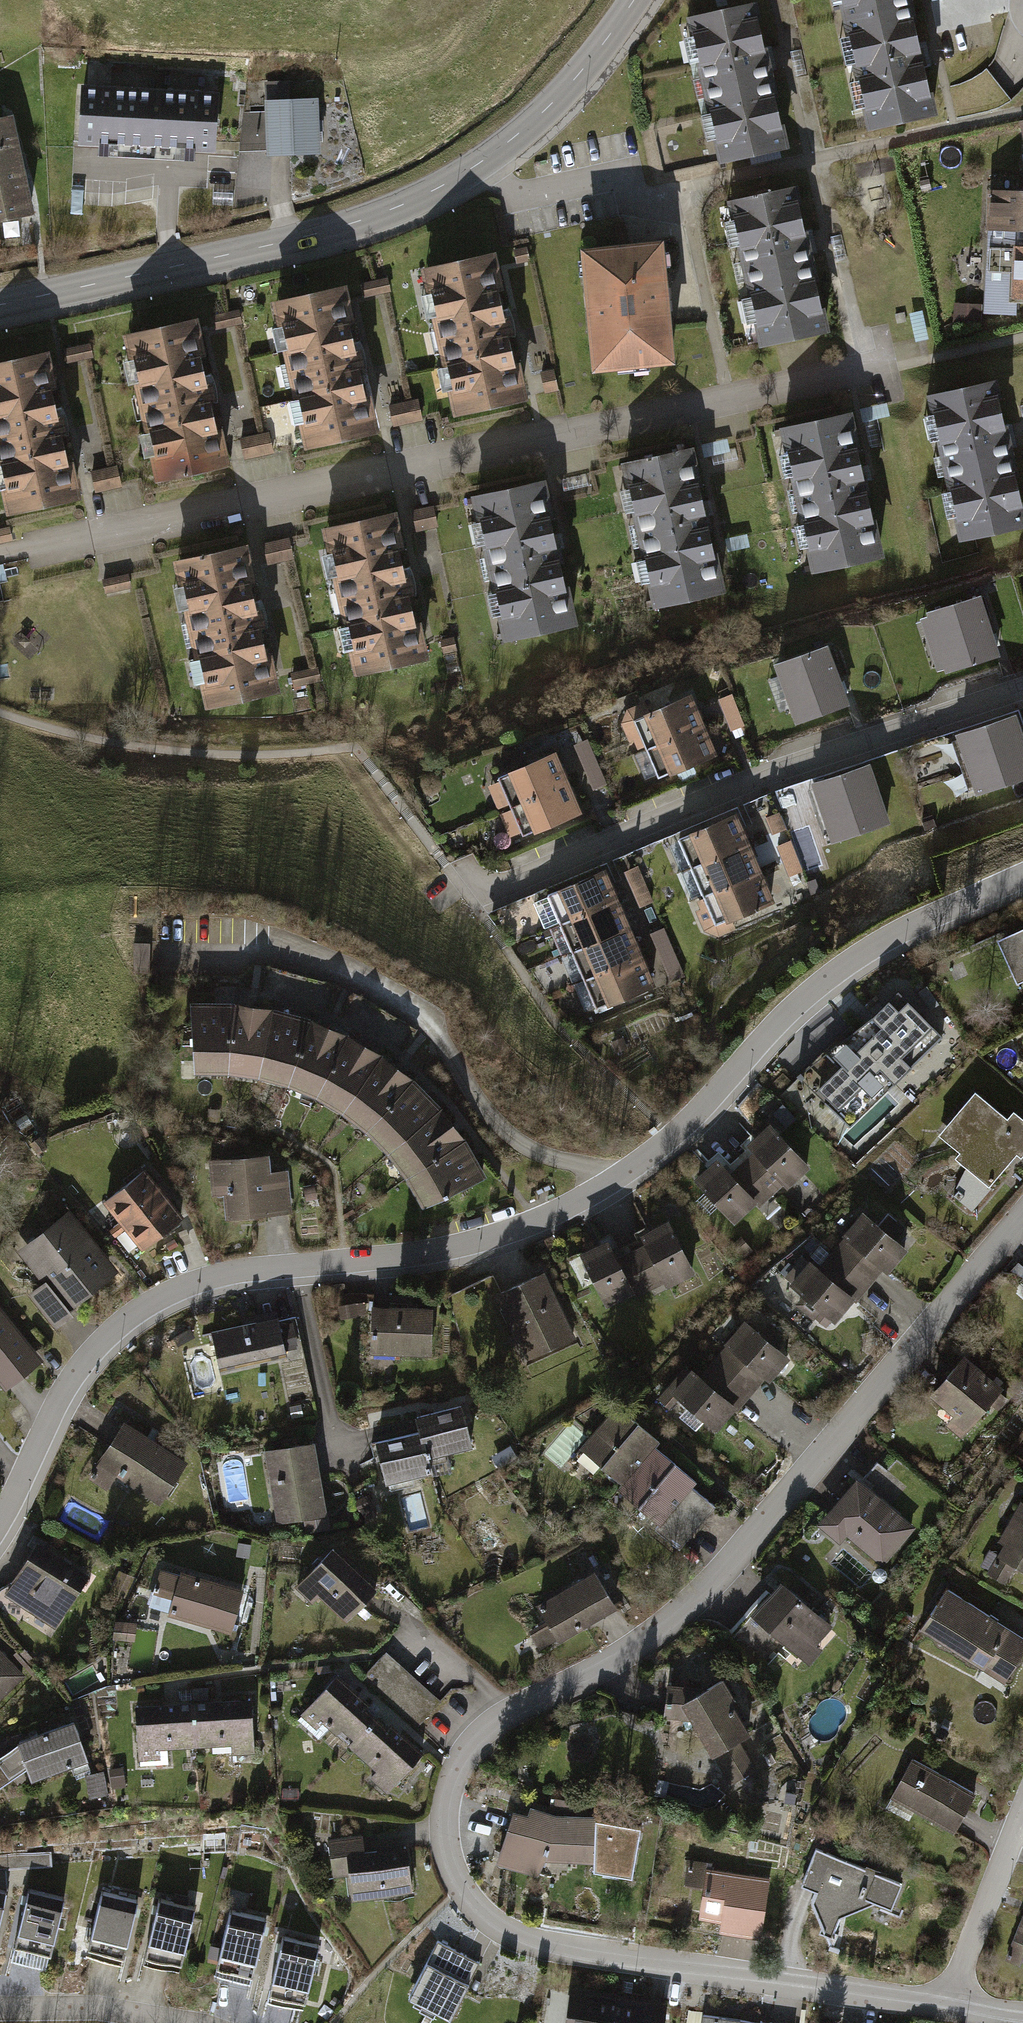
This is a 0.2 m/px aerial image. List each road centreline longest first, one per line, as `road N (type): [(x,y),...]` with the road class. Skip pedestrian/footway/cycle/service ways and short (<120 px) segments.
road 1 (residential): [(1022,1220),(735,1565),(633,1649),(502,1712),(471,1749),(455,1786),(453,1850),(463,1881),(492,1919),(539,1943),(954,2001)]
road 2 (residential): [(1022,876),(852,962),(670,1142),(521,1229),(430,1252),(214,1282),(143,1312),(91,1364),(0,1533)]
road 3 (residential): [(0,555),(862,372)]
road 4 (tertiary): [(0,305),(311,235),(403,205),(477,165),(546,110),(632,0)]
road 5 (residential): [(1022,694),(774,773),(472,899)]
road 6 (residential): [(1022,1806),(954,2001)]
road 7 (residential): [(0,2010),(85,2007),(184,2022)]

